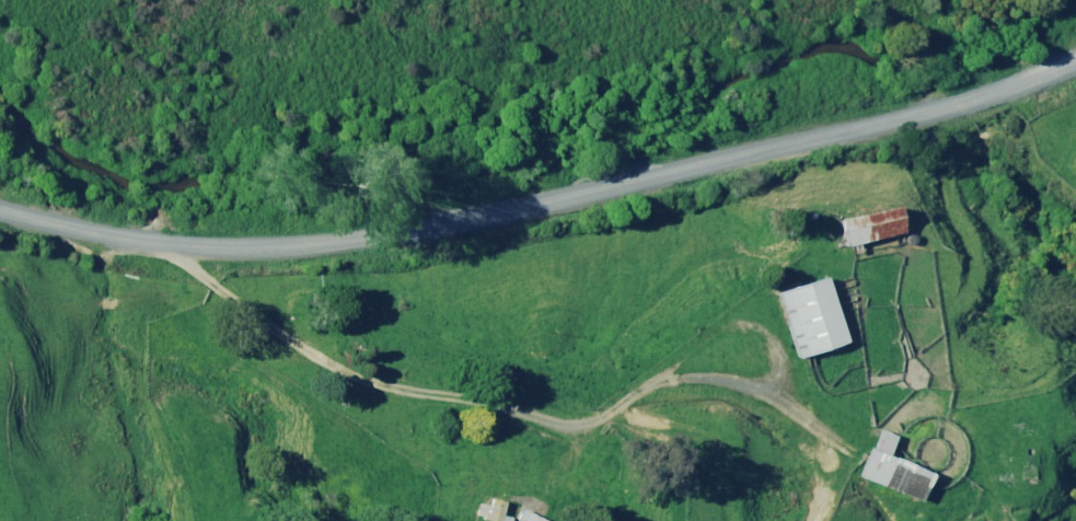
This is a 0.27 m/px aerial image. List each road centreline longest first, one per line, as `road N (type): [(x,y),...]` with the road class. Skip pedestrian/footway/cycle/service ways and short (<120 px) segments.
road 1 (unclassified): [(1075,60),(537,207),(272,248),(125,240),(0,212)]
road 2 (track): [(164,244),(312,359),(376,386),(582,428),(654,382),(734,378),(767,389),(844,447)]

